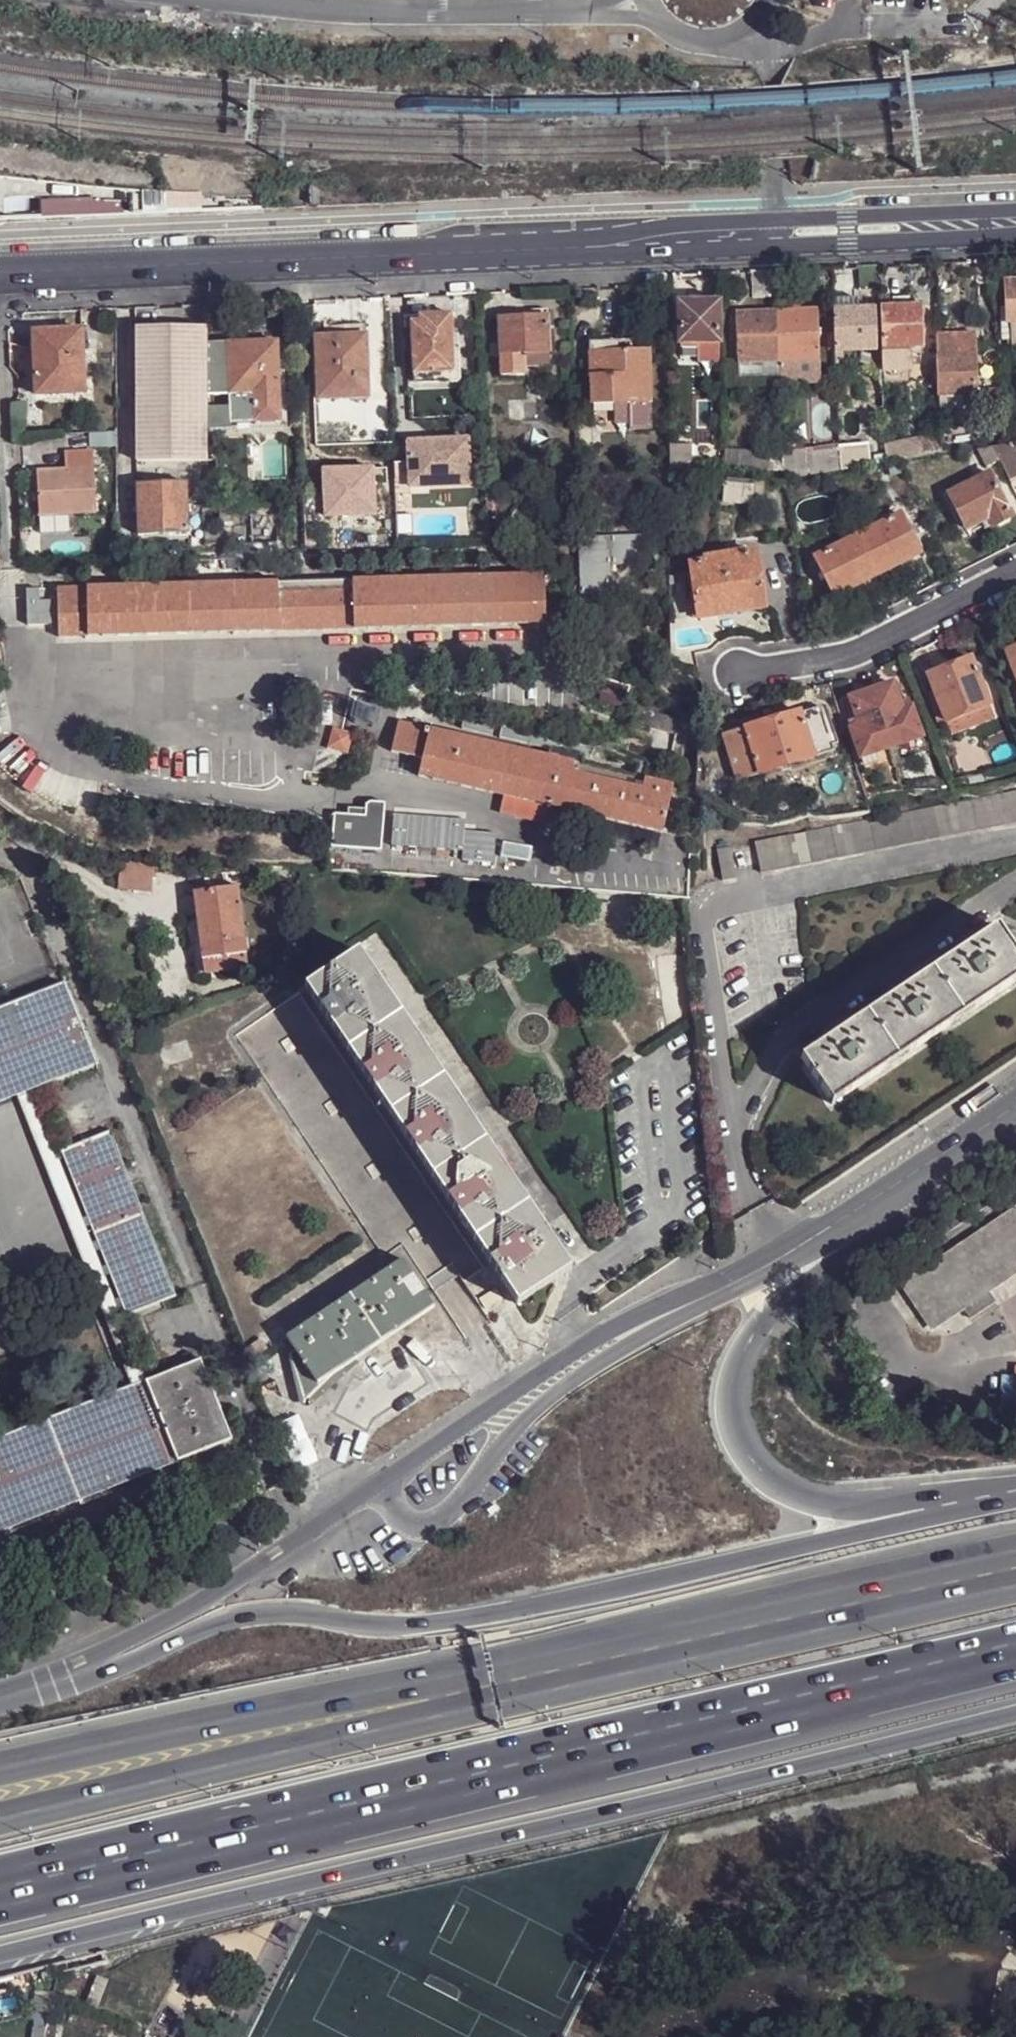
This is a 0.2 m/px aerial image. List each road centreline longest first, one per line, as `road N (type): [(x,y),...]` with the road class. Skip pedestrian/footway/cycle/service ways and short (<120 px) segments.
road 1 (motorway): [(0,1959),(1015,1714)]
road 2 (motorway): [(1015,1500),(490,1615),(367,1624),(285,1611),(244,1616),(100,1677),(0,1696)]
road 3 (motorway): [(0,1896),(1015,1662)]
road 4 (secondary): [(841,1218),(512,1390),(238,1582),(0,1692)]
road 5 (motorway): [(829,1618),(0,1822)]
road 6 (motorway): [(829,1618),(427,1684),(0,1769)]
road 7 (secondary): [(0,272),(775,232)]
road 8 (motorway): [(1015,1486),(816,1506),(765,1481),(737,1425),(743,1360),(765,1321),(877,1225),(902,1184)]
road 9 (residential): [(250,0),(564,13)]
road 10 (residential): [(1015,570),(840,657),(742,672)]
road 11 (secondary): [(775,232),(797,247),(1015,235)]
road 12 (secondary): [(1015,211),(797,220),(775,232)]
road 13 (residential): [(775,232),(773,4)]
road 14 (motorway): [(1015,1576),(829,1618)]
road 15 (residential): [(658,19),(695,43),(729,42),(761,22),(773,4)]
road 16 (secondary): [(1015,1110),(902,1184)]

